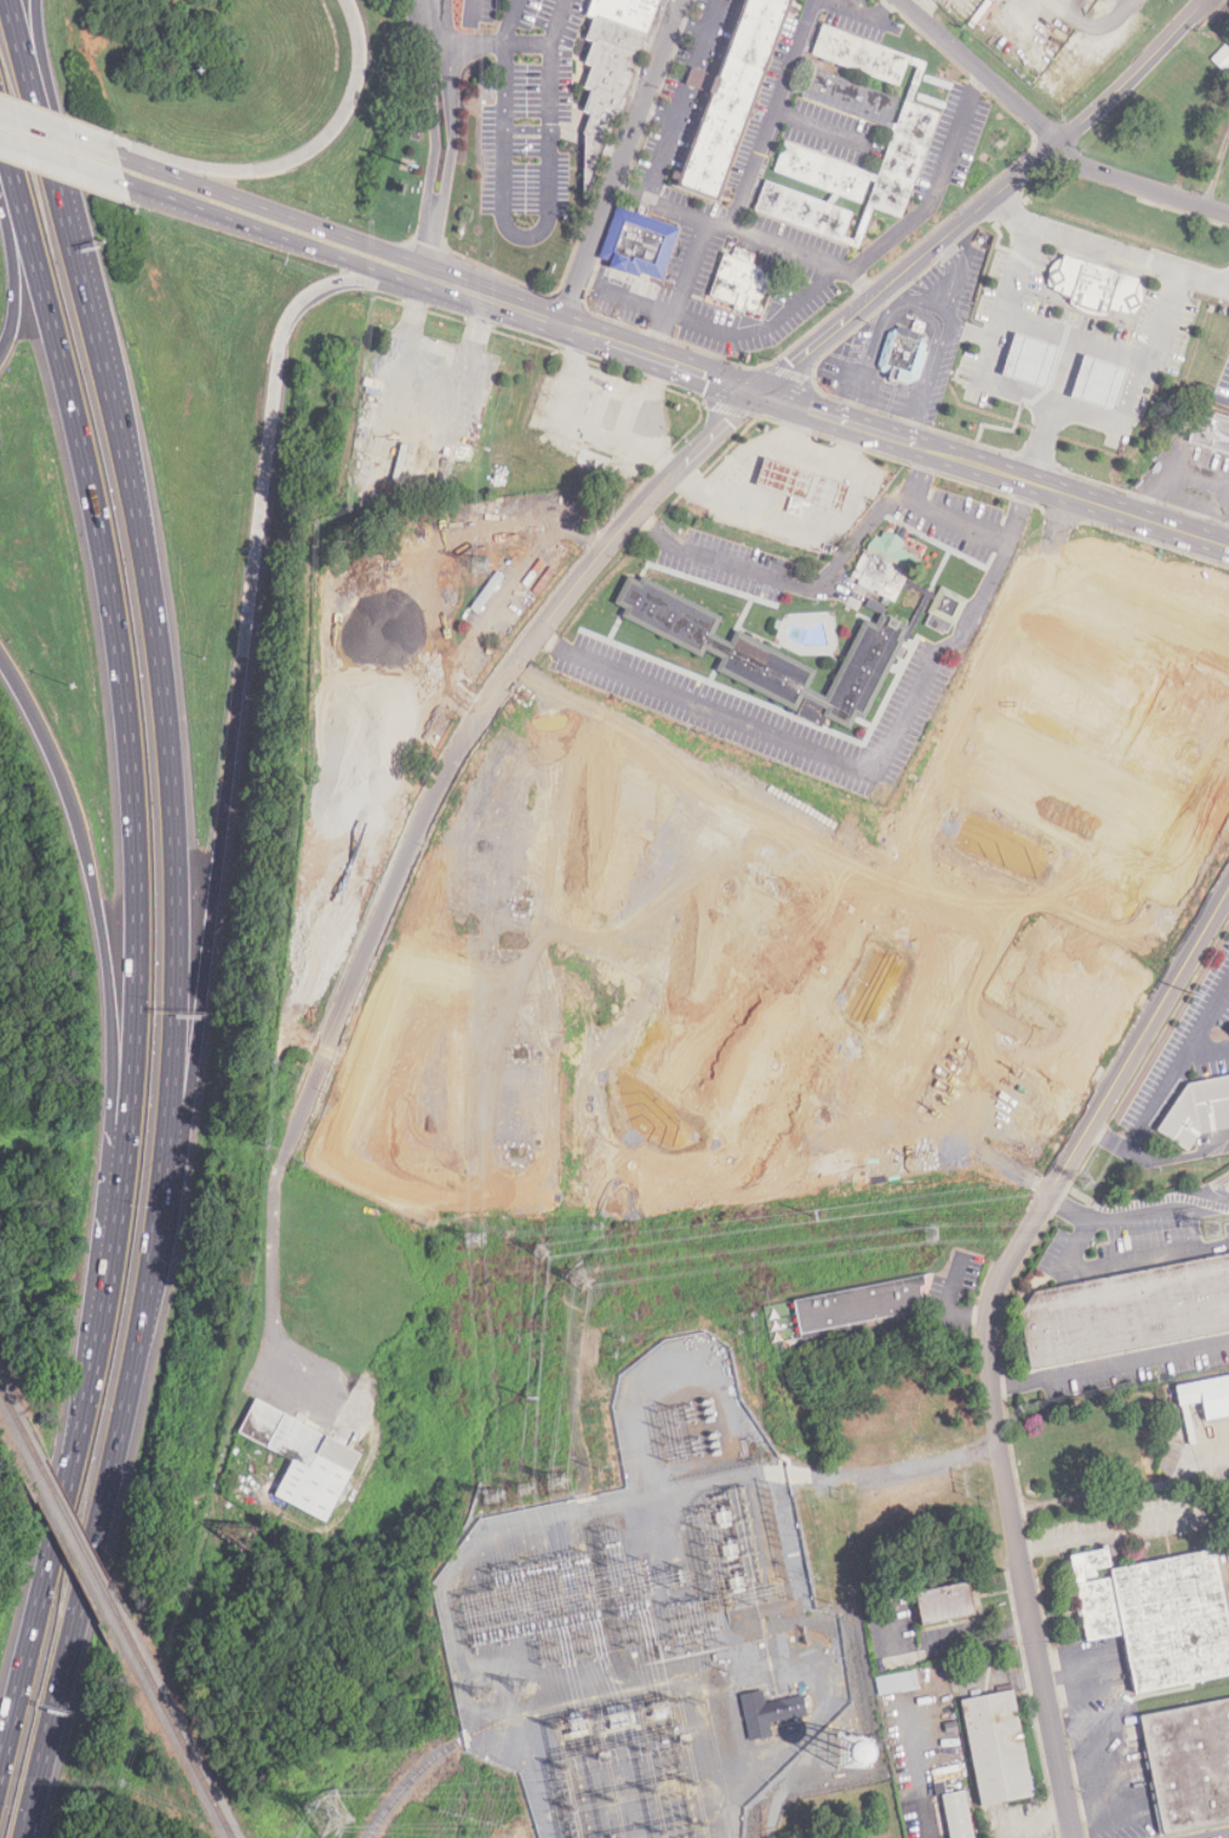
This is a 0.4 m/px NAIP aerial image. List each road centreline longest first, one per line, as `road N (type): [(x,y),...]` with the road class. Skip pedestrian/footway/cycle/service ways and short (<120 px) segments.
road 1 (motorway): [(28,261),(82,456),(119,635),(139,952),(128,1140),(99,1345),(0,1772)]
road 2 (residential): [(1205,0),(1082,125),(707,443),(549,617),(480,715),(425,814),(281,1164)]
road 3 (motorway): [(131,1382),(184,1135),(281,341),(292,314),(320,290),(383,276)]
road 4 (residential): [(1228,885),(1002,1272),(989,1311),(999,1444),(1075,1837)]
road 5 (motorway): [(131,1382),(162,1189),(177,1003),(171,754),(139,532)]
road 6 (residential): [(1074,498),(702,1187)]
road 7 (residential): [(511,672),(1166,993)]
road 8 (motorway): [(0,657),(65,786),(105,942),(115,1106),(99,1345)]
road 9 (motorway): [(139,532),(18,30)]
road 10 (primary): [(561,326),(551,314),(425,263),(118,154)]
road 11 (motorway): [(25,1837),(131,1382)]
road 12 (motorway): [(347,0),(359,44),(354,93),(316,148),(286,165),(235,173),(116,145)]
road 13 (residential): [(680,0),(561,326)]
road 14 (trunk): [(126,187),(387,278)]
road 15 (residential): [(899,0),(1057,145)]
road 16 (primary): [(759,394),(561,326)]
road 17 (primary): [(1029,484),(1228,549)]
road 18 (residential): [(1057,145),(1104,176),(1228,218)]
road 19 (primary): [(387,278),(543,329),(561,326)]
road 20 (primary): [(759,394),(905,444)]
road 21 (trunk): [(0,141),(126,187)]

